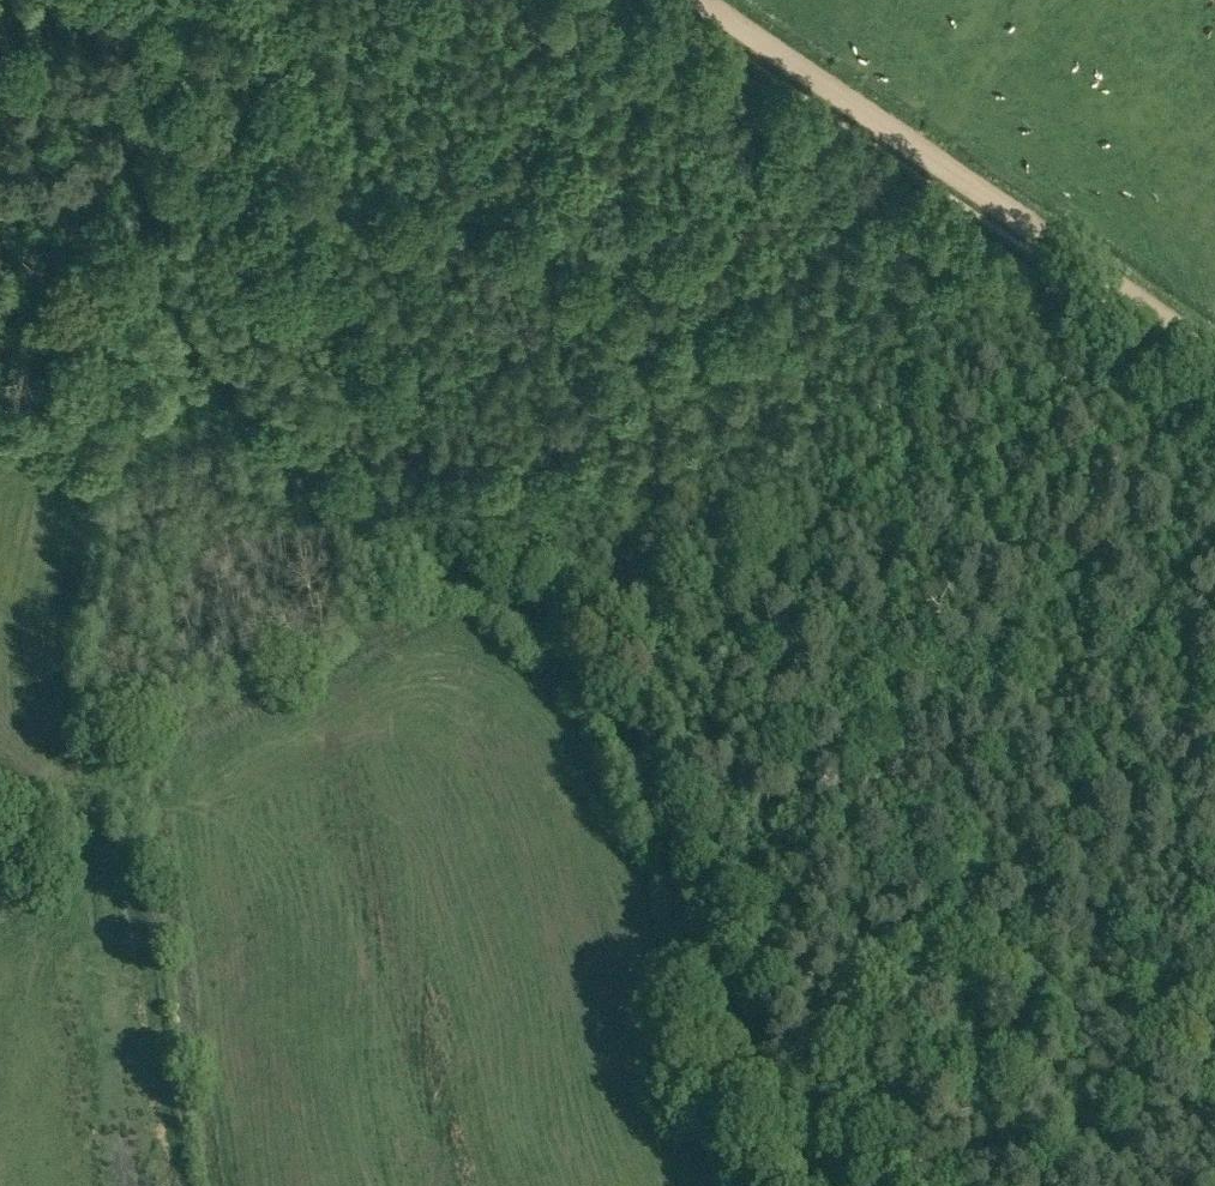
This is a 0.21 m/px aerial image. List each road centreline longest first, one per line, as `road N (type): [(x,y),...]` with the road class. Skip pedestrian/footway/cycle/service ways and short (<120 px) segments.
road 1 (track): [(640,0),(636,92),(665,473),(628,597),(594,645),(556,672)]
road 2 (track): [(1214,348),(705,0)]

